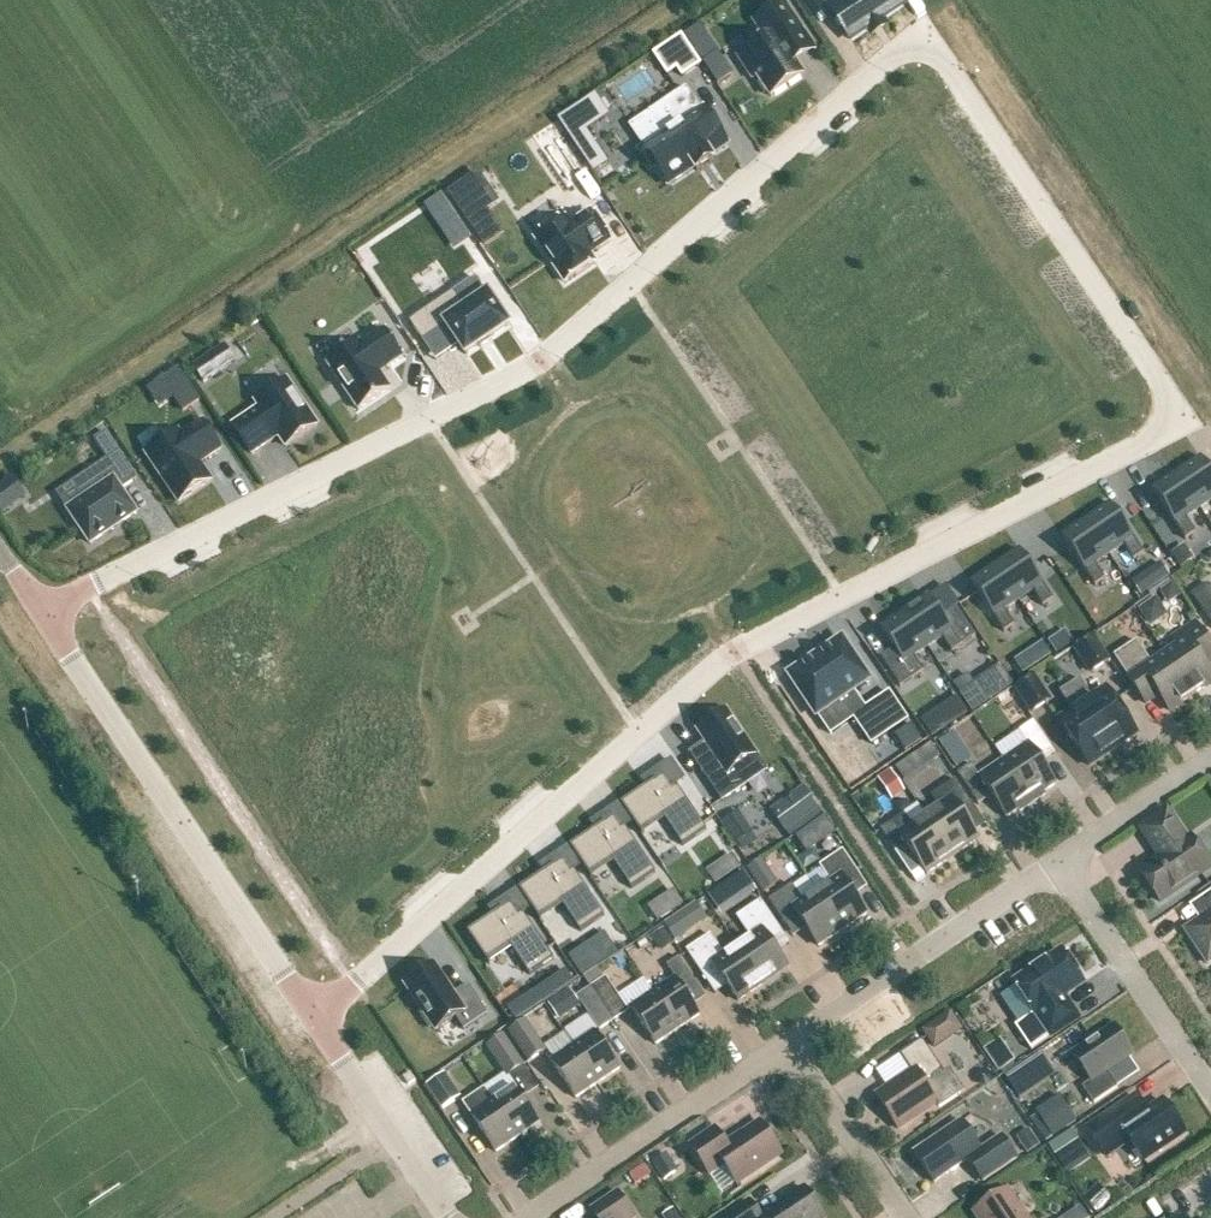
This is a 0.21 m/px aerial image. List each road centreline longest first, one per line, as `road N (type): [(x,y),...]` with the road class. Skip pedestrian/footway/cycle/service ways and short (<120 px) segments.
road 1 (residential): [(44,622),(73,596),(539,361),(886,62),(914,53),(941,60),(1158,380),(1168,416),(1153,443),(738,652),(312,1021)]
road 2 (unclassified): [(312,1021),(44,622)]
road 3 (residential): [(791,1043),(1058,862)]
road 4 (residential): [(529,1217),(791,1043)]
road 5 (residential): [(1058,862),(1210,1086)]
road 6 (unclassified): [(449,1217),(312,1021)]
road 7 (residential): [(902,1217),(791,1043)]
road 8 (residential): [(1058,862),(1210,758)]

